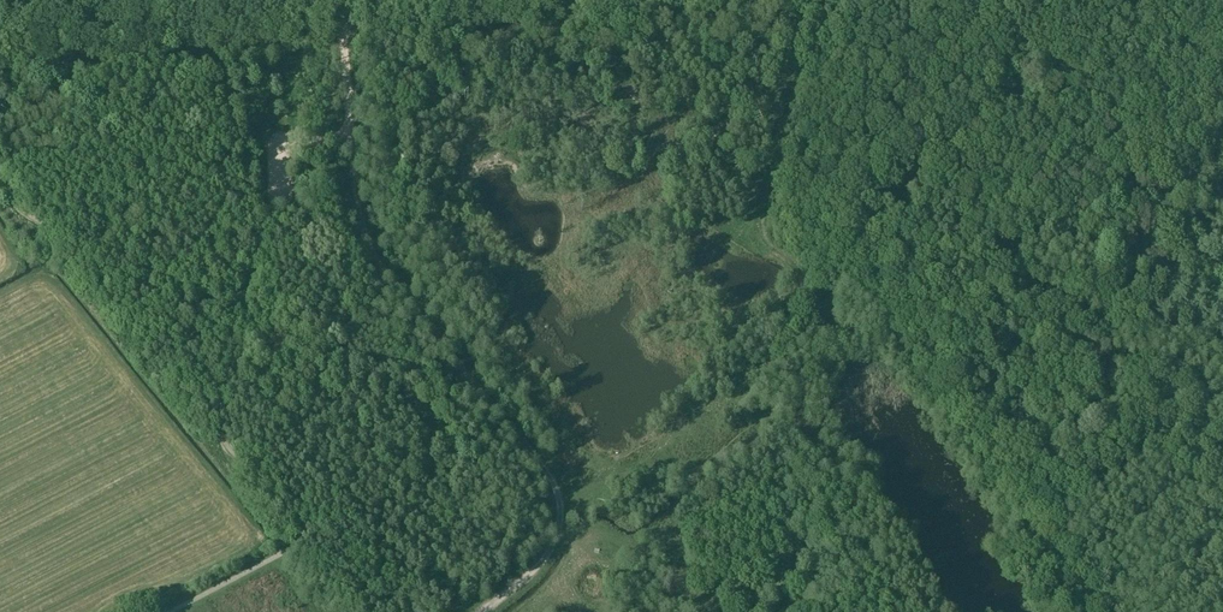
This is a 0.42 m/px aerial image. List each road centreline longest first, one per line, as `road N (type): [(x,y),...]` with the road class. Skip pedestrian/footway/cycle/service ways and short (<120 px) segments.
road 1 (track): [(352,137),(375,258),(560,496),(555,544),(485,611)]
road 2 (unclassified): [(0,45),(488,0)]
road 3 (track): [(967,0),(978,37),(1059,144),(1216,271)]
road 4 (track): [(810,0),(754,240),(785,257)]
road 5 (track): [(342,13),(352,137),(278,144),(281,189)]

